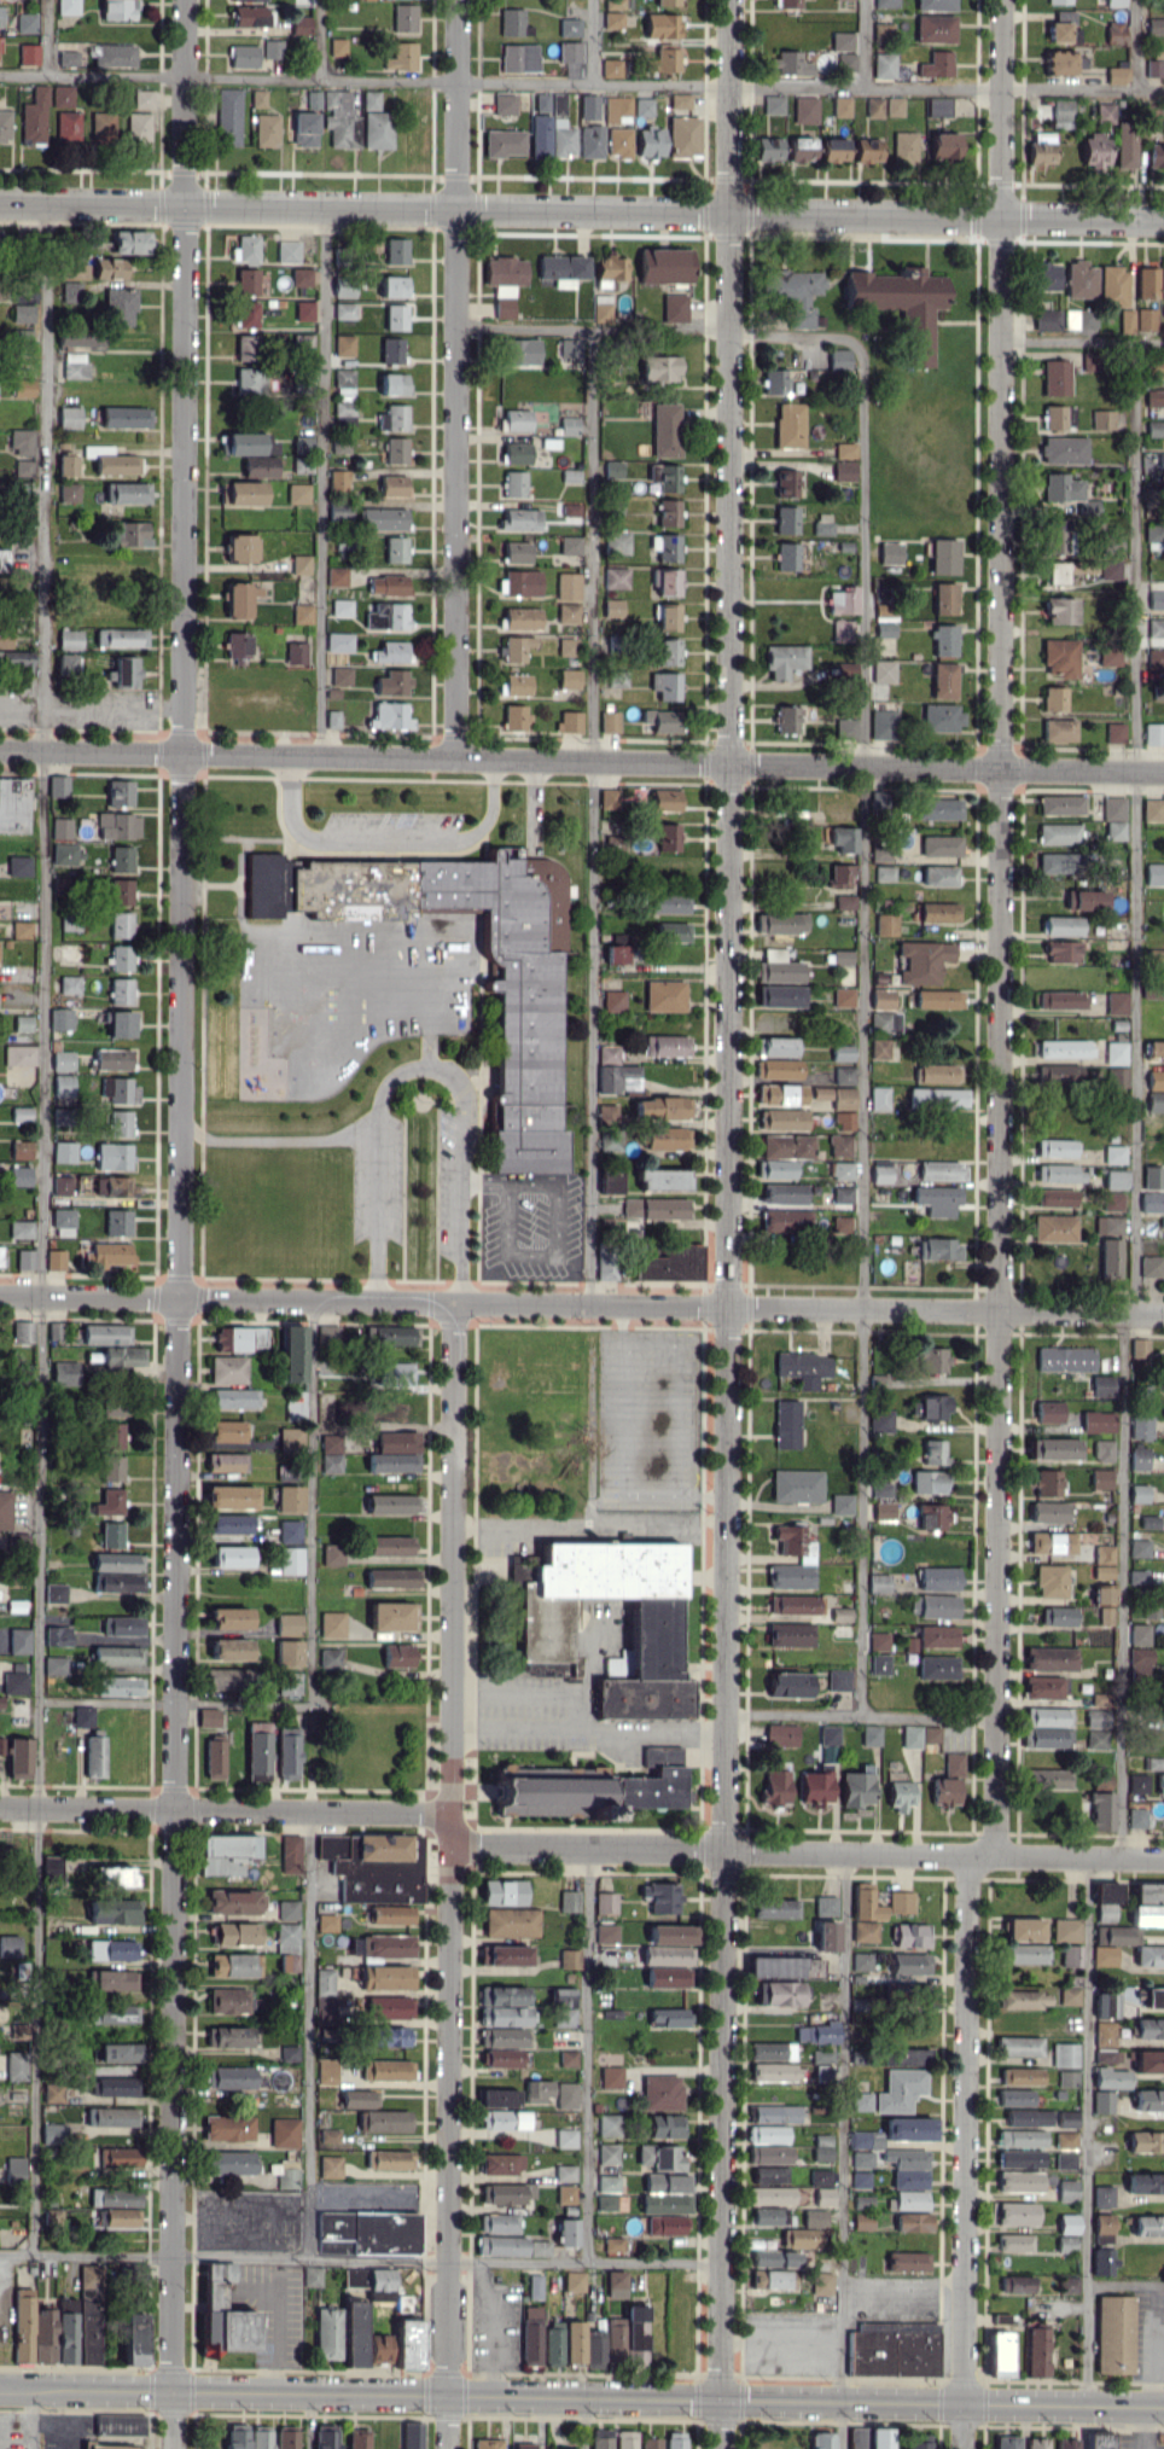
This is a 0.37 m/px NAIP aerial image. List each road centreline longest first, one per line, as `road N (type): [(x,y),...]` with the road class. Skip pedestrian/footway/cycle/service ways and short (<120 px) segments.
road 1 (residential): [(726,0),(728,1304),(718,2448)]
road 2 (residential): [(185,0),(176,2448)]
road 3 (residential): [(1001,0),(993,1852)]
road 4 (residential): [(0,749),(1163,771)]
road 5 (residential): [(0,1295),(1163,1311)]
road 6 (secondary): [(0,2390),(1163,2405)]
road 7 (residential): [(0,210),(1163,219)]
road 8 (residential): [(458,1301),(447,2448)]
road 9 (residential): [(458,0),(455,758)]
road 10 (residential): [(453,1844),(1163,1855)]
road 11 (residential): [(970,1851),(964,2448)]
road 12 (residential): [(0,1805),(453,1813)]

